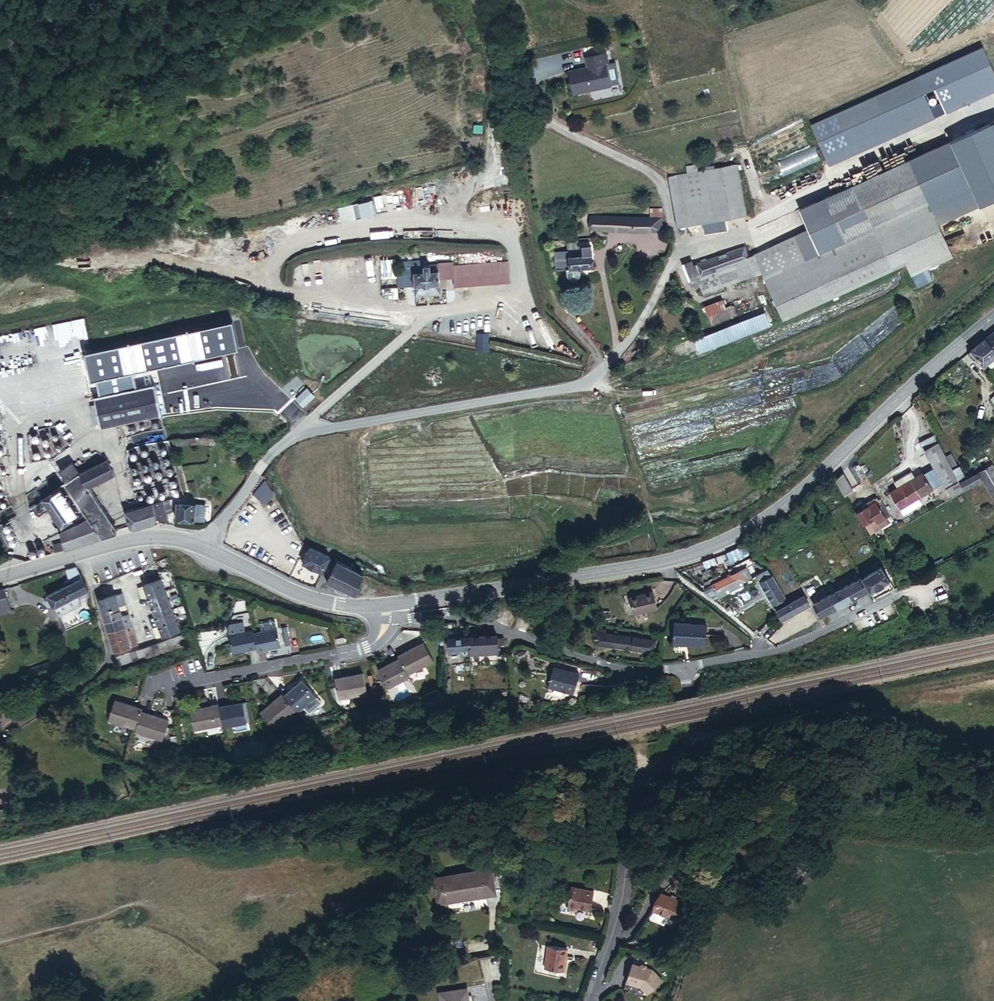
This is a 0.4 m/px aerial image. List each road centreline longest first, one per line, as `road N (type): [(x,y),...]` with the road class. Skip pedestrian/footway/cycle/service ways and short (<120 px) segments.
road 1 (tertiary): [(993,317),(786,504),(732,540),(681,558),(384,609)]
road 2 (unclassified): [(615,357),(579,384),(284,442),(202,546)]
road 3 (residential): [(683,670),(688,740),(632,793),(629,872),(589,1000)]
road 4 (unclassified): [(384,620),(473,620),(565,655),(639,671),(683,670)]
road 5 (residential): [(179,687),(366,651),(384,620)]
road 6 (unclassified): [(683,670),(799,645),(890,602)]
road 7 (tertiary): [(202,546),(128,541),(0,578)]
road 8 (tertiary): [(384,609),(356,611),(297,594),(202,546)]
road 9 (track): [(492,136),(479,0)]

